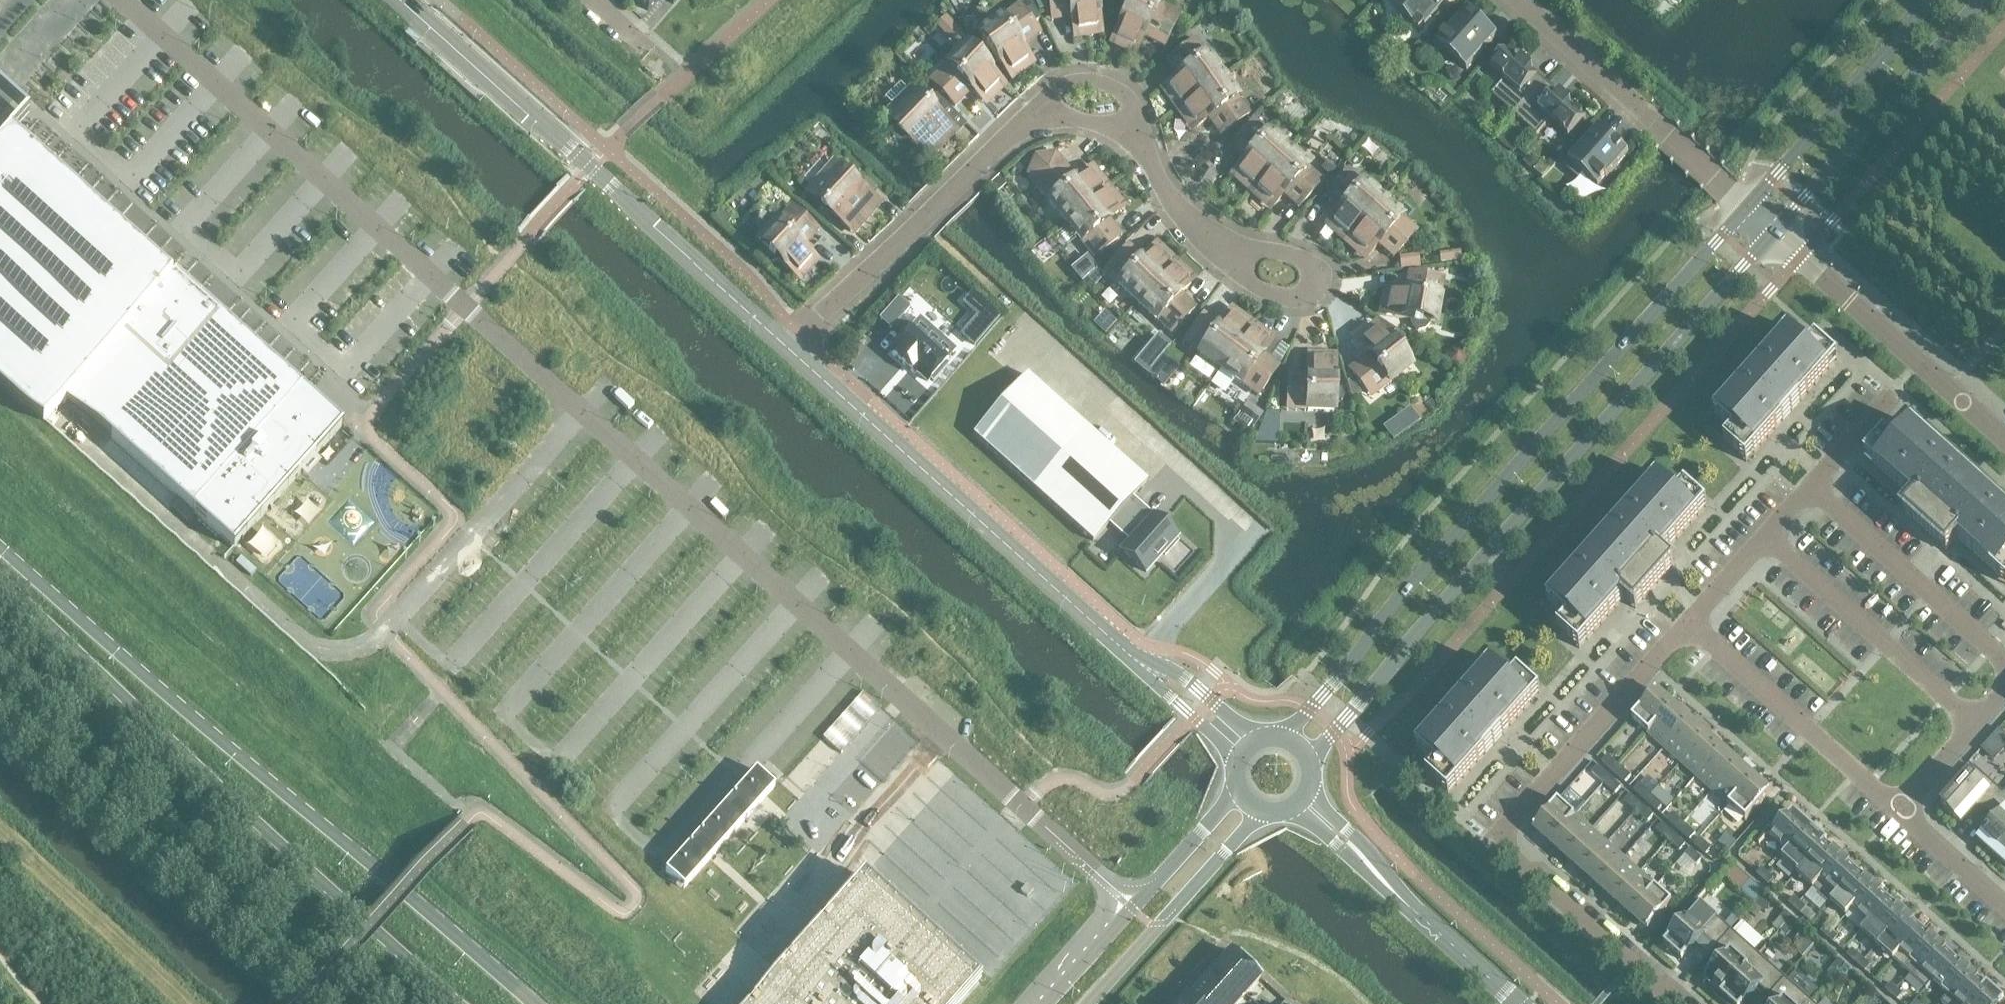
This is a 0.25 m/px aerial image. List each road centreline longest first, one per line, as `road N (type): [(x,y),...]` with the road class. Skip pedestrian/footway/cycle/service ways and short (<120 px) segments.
road 1 (unclassified): [(121,0),(1131,905)]
road 2 (secondary): [(536,1003),(0,543)]
road 3 (tertiary): [(1306,759),(1776,232)]
road 4 (tertiary): [(1748,206),(1285,739)]
road 5 (secondary): [(0,576),(464,1003)]
road 6 (unclassified): [(1250,745),(1138,661),(790,349)]
road 7 (residential): [(1681,1003),(1497,840),(1689,625)]
road 8 (unclassified): [(790,349),(401,0)]
road 9 (residential): [(790,349),(1036,120)]
road 10 (tertiary): [(1776,232),(1983,0)]
road 11 (residential): [(1520,0),(1748,206)]
road 12 (residential): [(1776,232),(2004,436)]
road 13 (tertiary): [(1520,1003),(1301,797)]
road 14 (residential): [(1770,530),(1979,724)]
road 15 (residential): [(1689,625),(1901,811)]
road 16 (tertiary): [(1934,0),(1748,206)]
road 17 (tertiary): [(1087,1003),(1263,810)]
road 18 (residential): [(1808,487),(2004,659)]
road 19 (residential): [(1226,263),(1276,302),(1316,296),(1309,266),(1282,252),(1256,254)]
road 20 (residential): [(1135,151),(1133,106),(1105,83),(1061,88),(1036,120)]
road 21 (tertiary): [(1238,788),(1131,905)]
road 22 (residential): [(1808,487),(1903,377)]
road 23 (residential): [(1135,151),(1226,263)]
road 24 (residential): [(1901,811),(2004,906)]
road 25 (tertiary): [(1131,905),(1043,1003)]
road 26 (residential): [(1689,625),(1770,530)]

